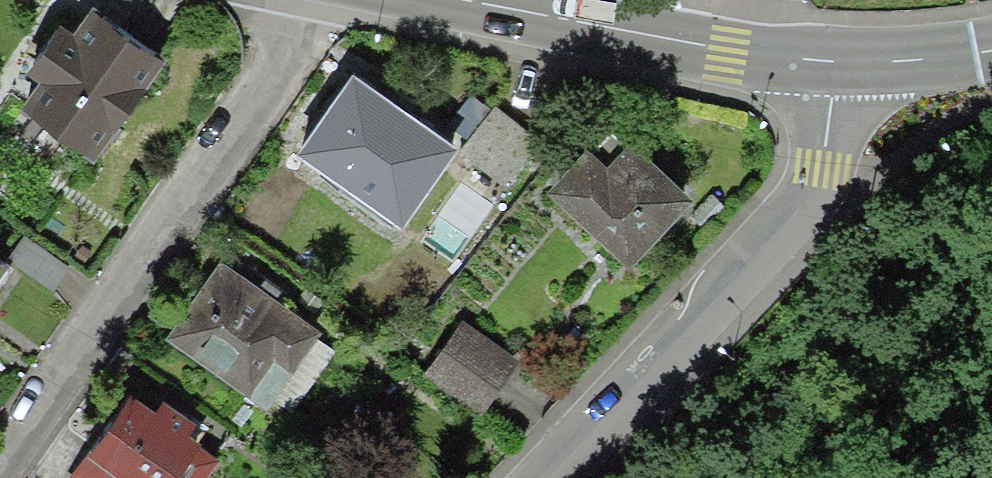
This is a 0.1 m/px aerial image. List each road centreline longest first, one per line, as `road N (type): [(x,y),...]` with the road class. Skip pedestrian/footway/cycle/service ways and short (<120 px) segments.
road 1 (residential): [(0,465),(320,0)]
road 2 (residential): [(549,477),(798,215),(831,139),(836,62)]
road 3 (residential): [(836,62),(461,0)]
road 4 (residential): [(991,48),(836,62)]

